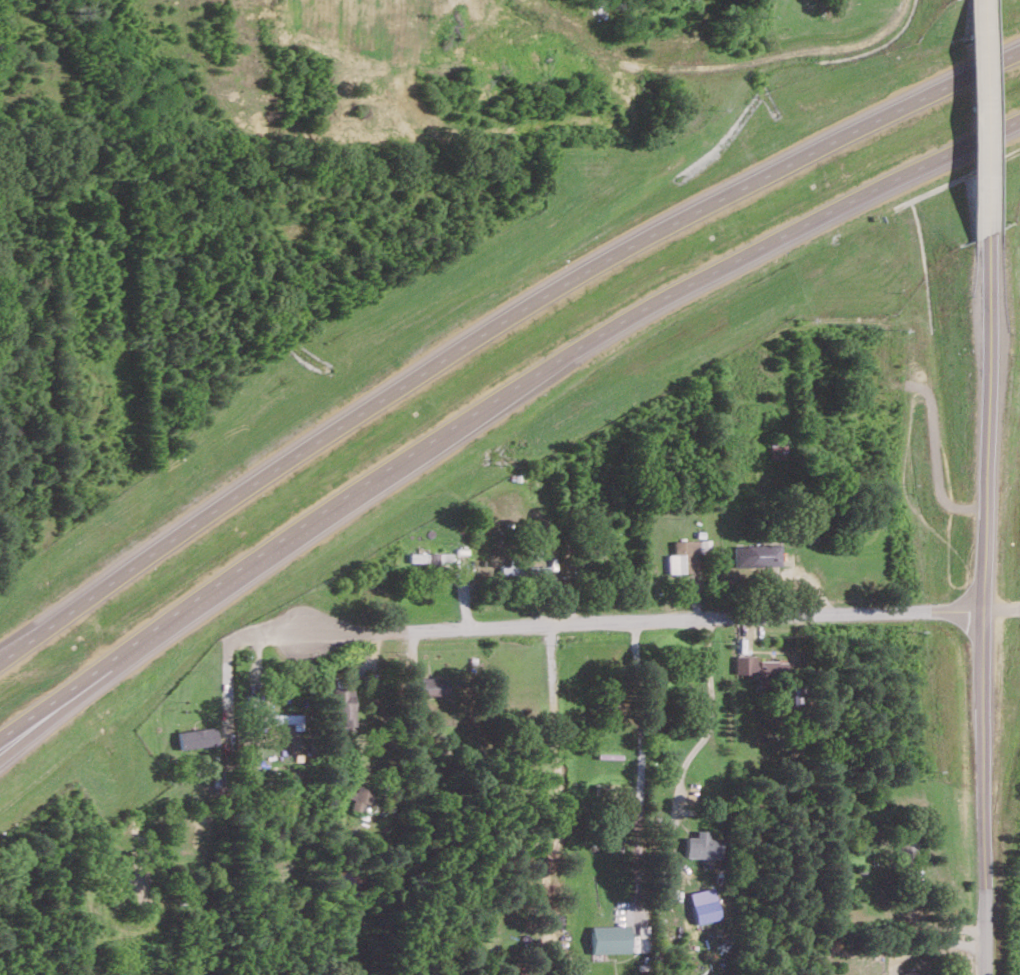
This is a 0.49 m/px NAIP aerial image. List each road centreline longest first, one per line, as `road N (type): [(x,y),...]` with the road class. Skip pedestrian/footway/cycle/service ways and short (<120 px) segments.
road 1 (motorway): [(0,736),(379,469),(570,349),(781,232),(1019,117)]
road 2 (motorway): [(1019,53),(813,148),(515,315),(274,462),(0,660)]
road 3 (residential): [(987,974),(982,233)]
road 4 (residential): [(982,611),(306,630)]
road 5 (residential): [(982,233),(980,0)]
road 6 (motorway): [(0,760),(135,645)]

